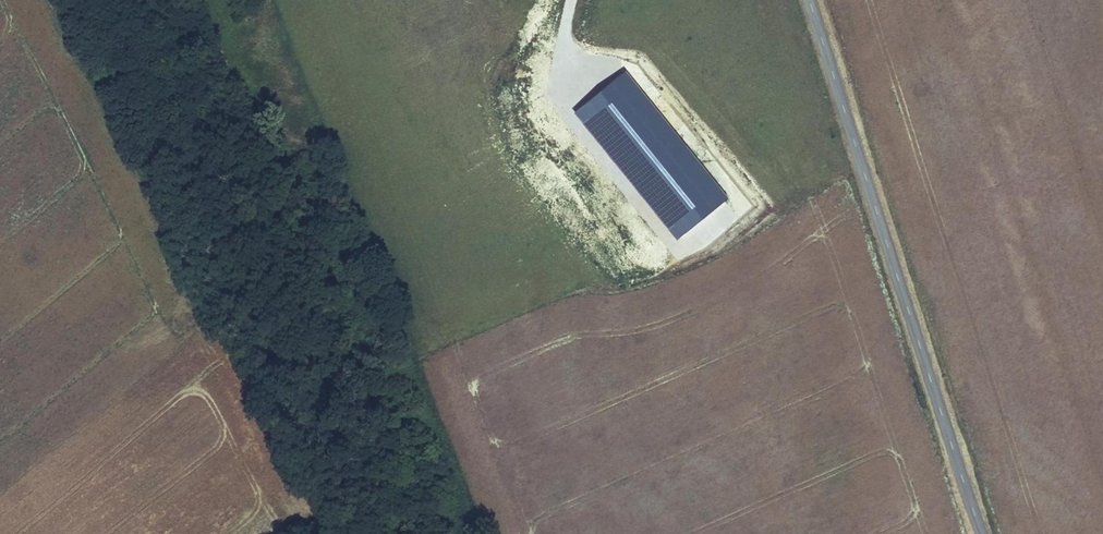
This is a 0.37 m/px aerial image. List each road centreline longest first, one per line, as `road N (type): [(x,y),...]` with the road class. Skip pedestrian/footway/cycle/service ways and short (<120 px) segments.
road 1 (tertiary): [(809,0),(981,533)]

